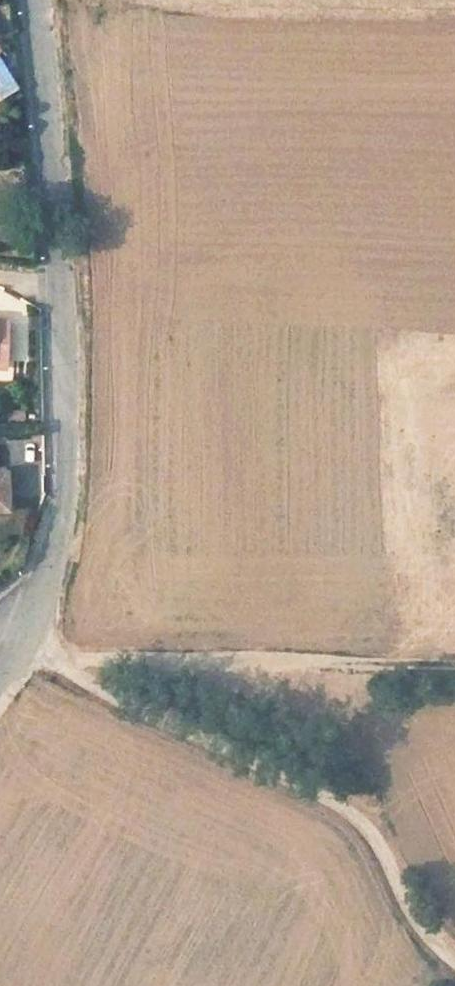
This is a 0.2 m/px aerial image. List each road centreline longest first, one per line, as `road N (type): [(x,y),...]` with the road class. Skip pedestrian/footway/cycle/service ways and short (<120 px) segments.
road 1 (residential): [(30,635),(62,494),(65,407),(40,0)]
road 2 (track): [(30,635),(71,679),(334,802),(375,835),(409,906),(454,958)]
road 3 (track): [(52,658),(454,665)]

